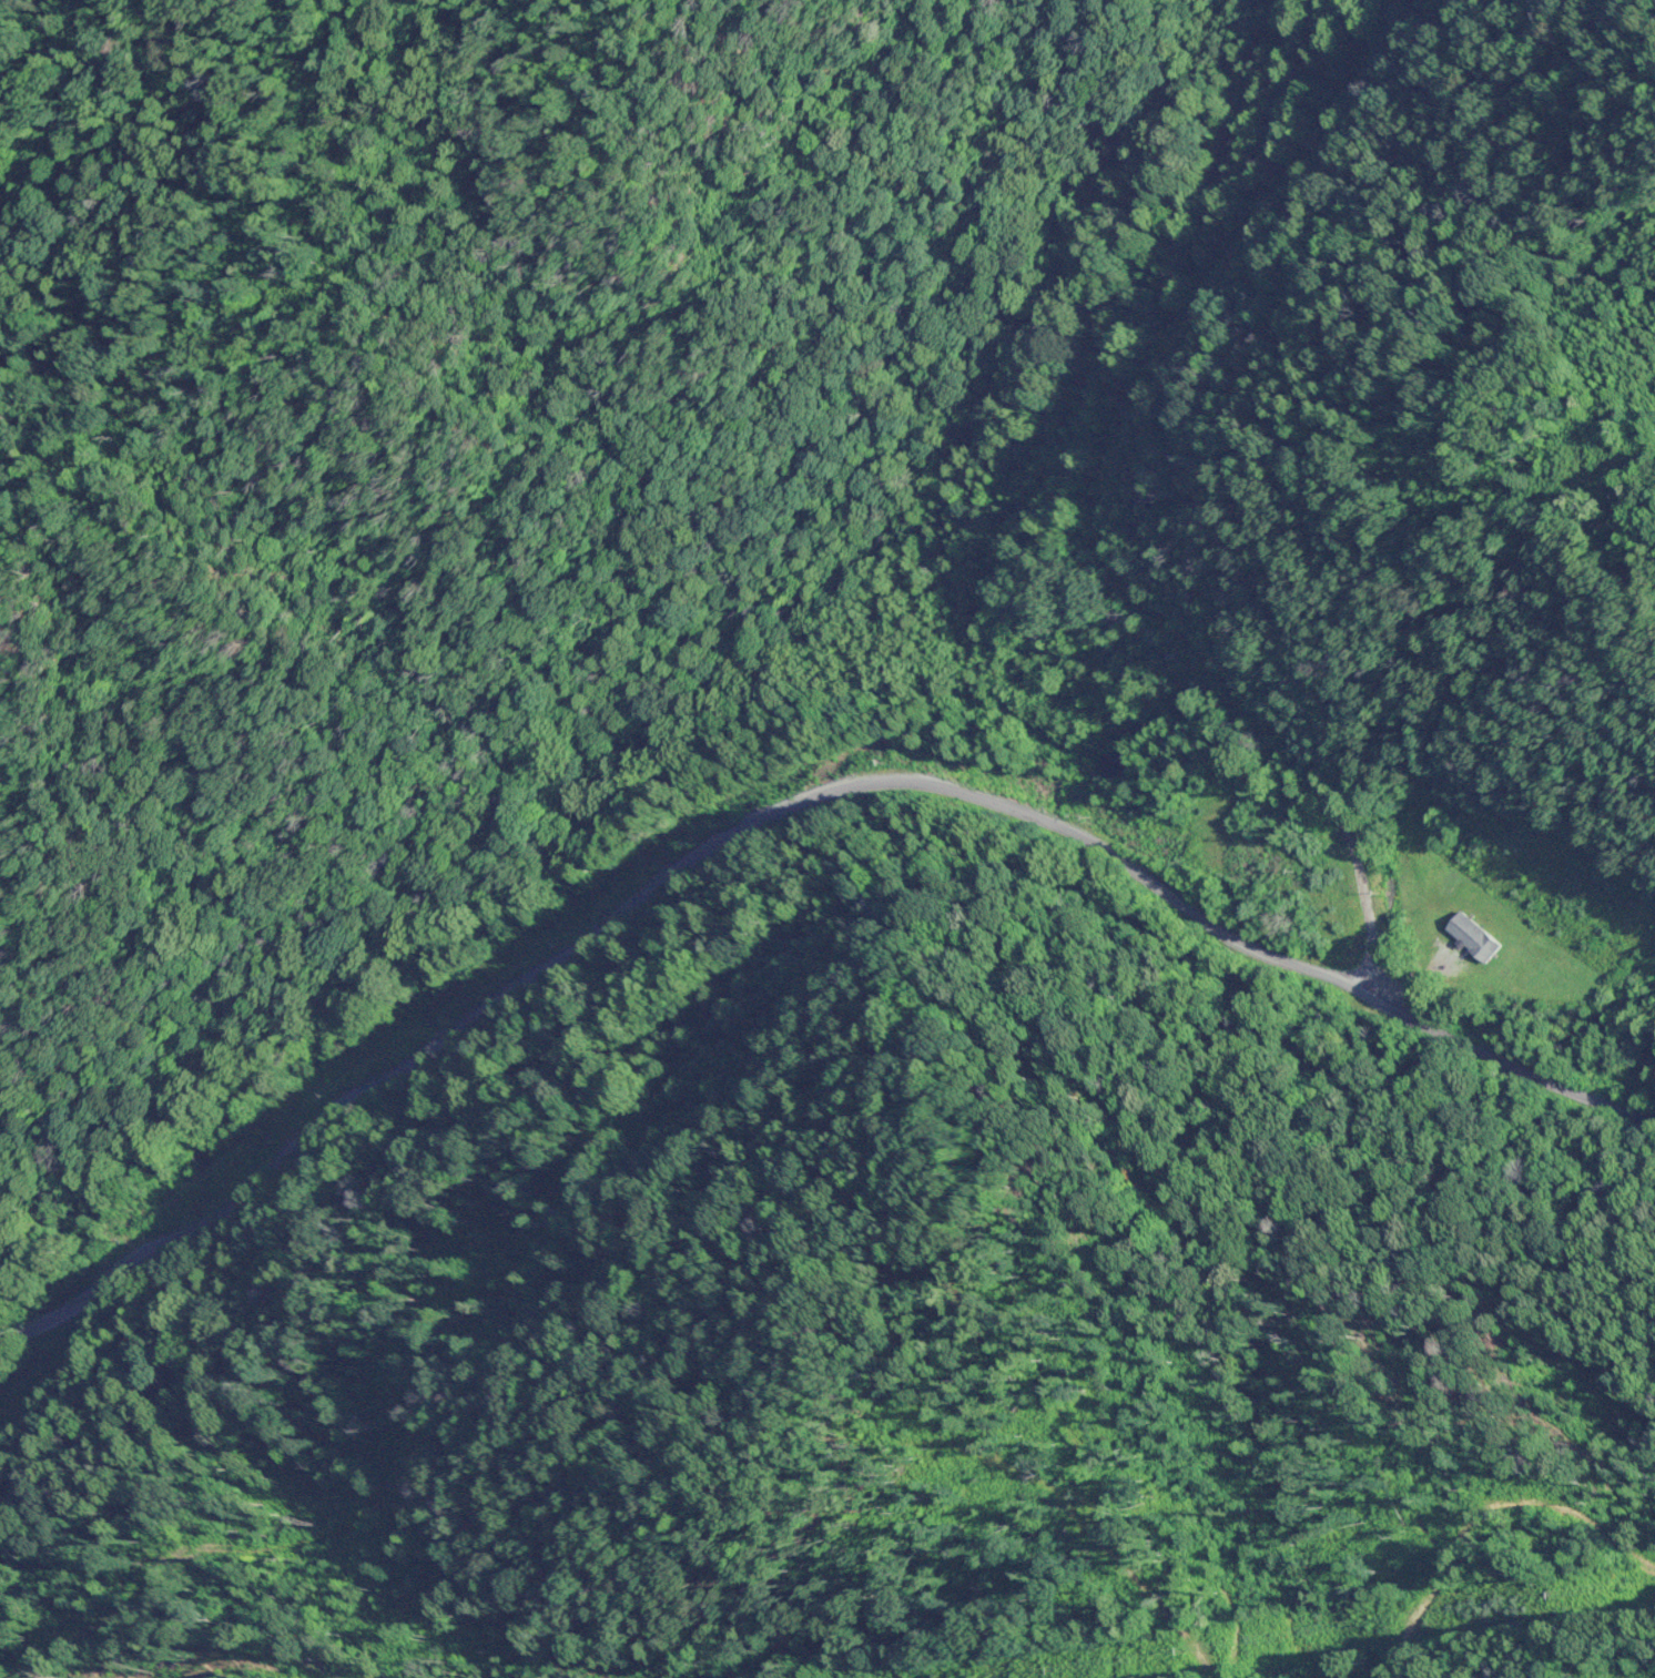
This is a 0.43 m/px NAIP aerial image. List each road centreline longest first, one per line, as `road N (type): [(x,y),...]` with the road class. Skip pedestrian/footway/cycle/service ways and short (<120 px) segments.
road 1 (residential): [(1654,1062),(1332,945),(1137,850),(1018,826),(840,832),(733,867),(98,1309),(0,1362)]

